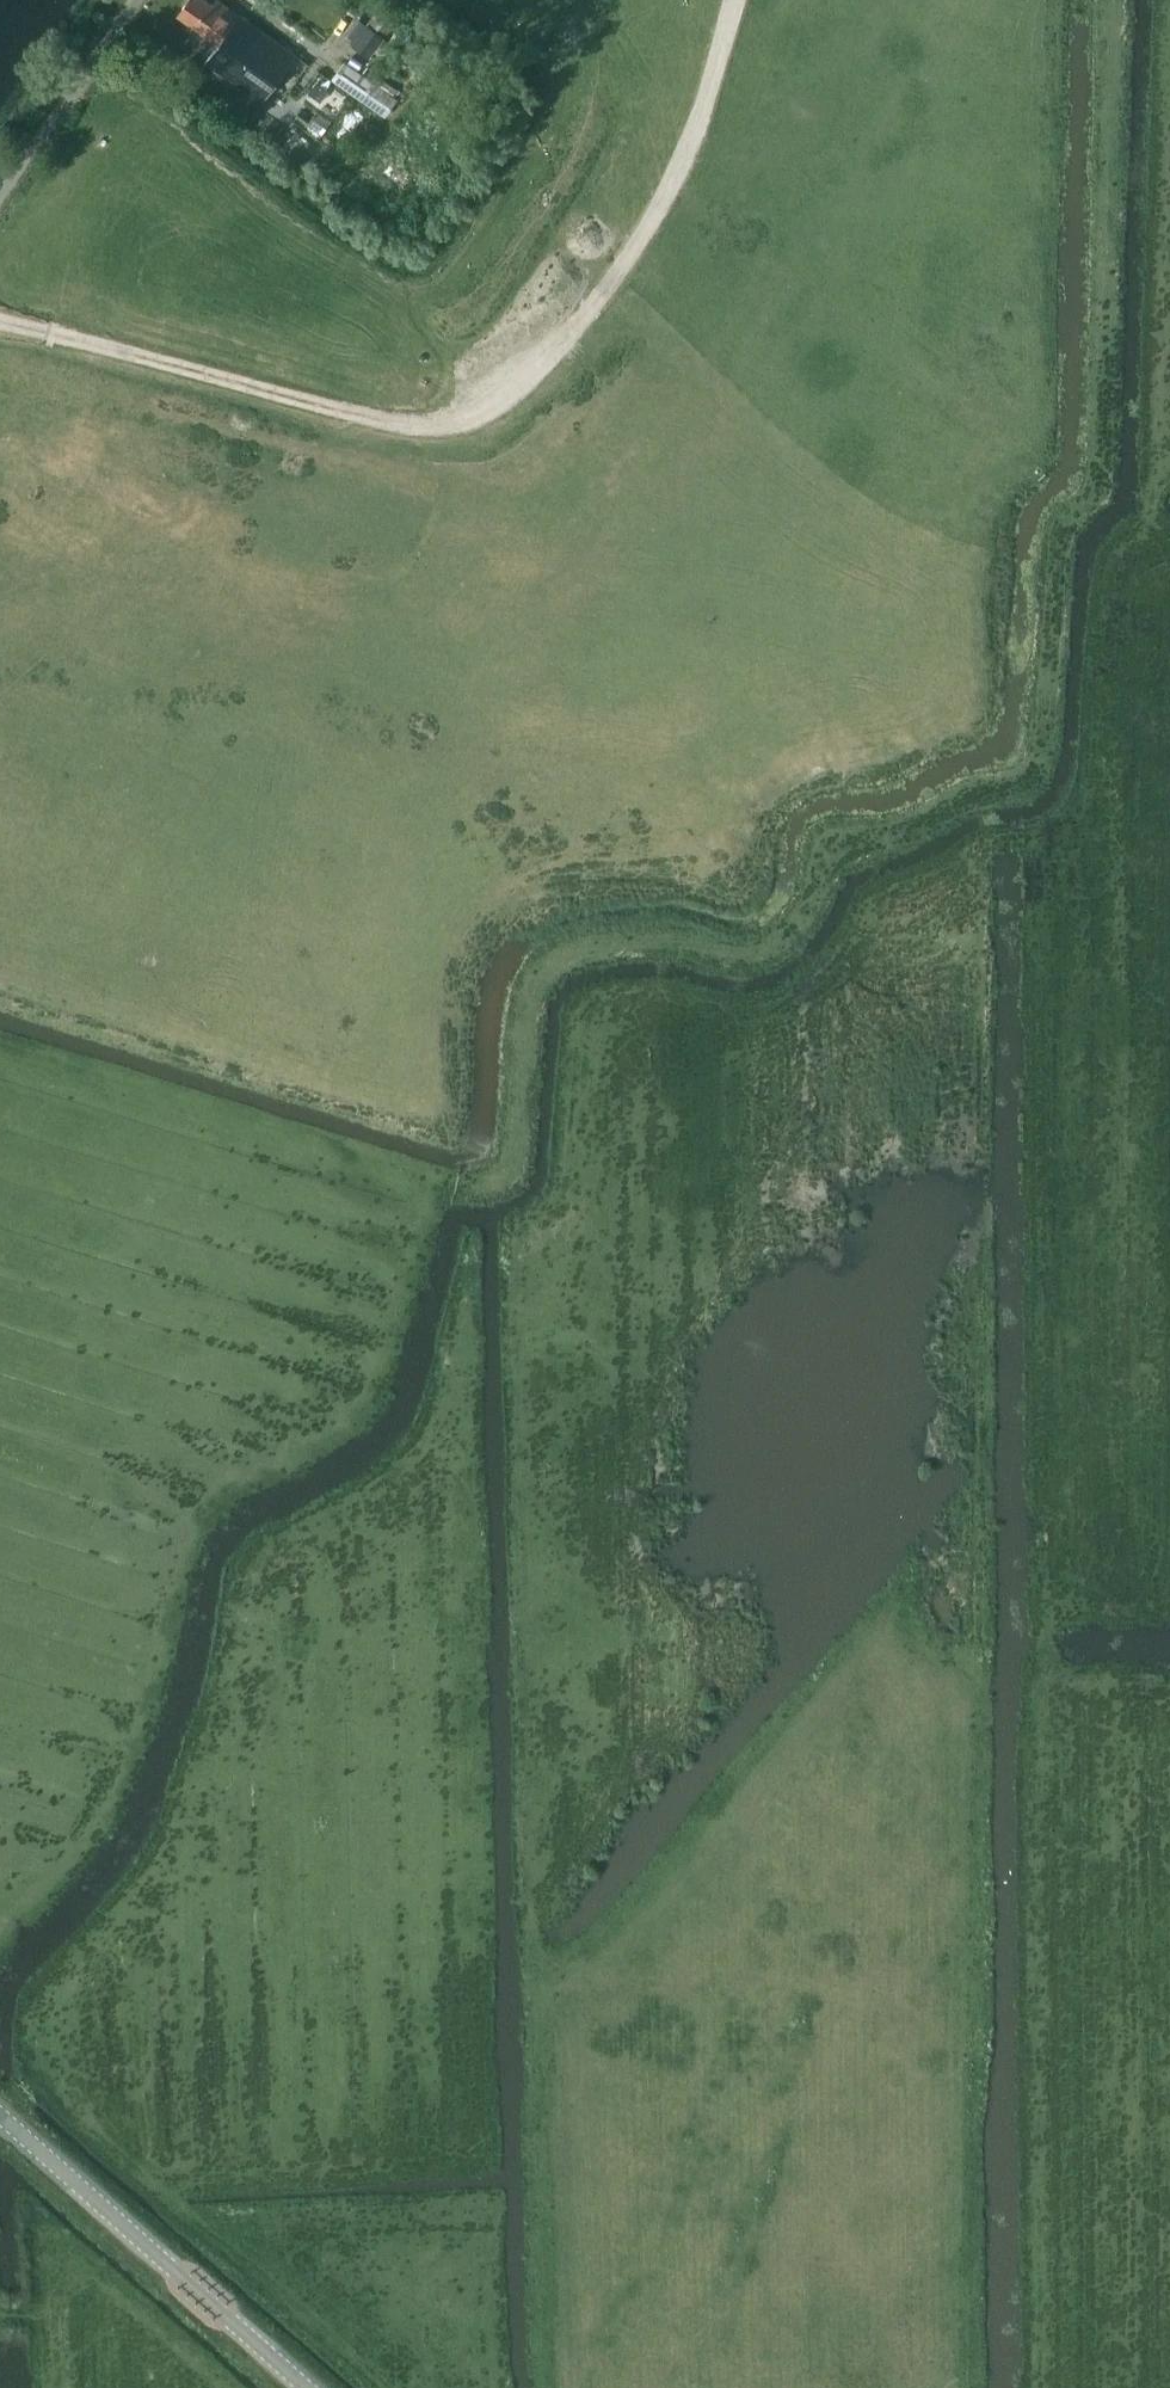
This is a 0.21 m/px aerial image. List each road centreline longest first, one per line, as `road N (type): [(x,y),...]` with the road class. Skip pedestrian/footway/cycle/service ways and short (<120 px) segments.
road 1 (tertiary): [(308,2387),(0,2114)]
road 2 (unclassified): [(137,0),(0,194)]

